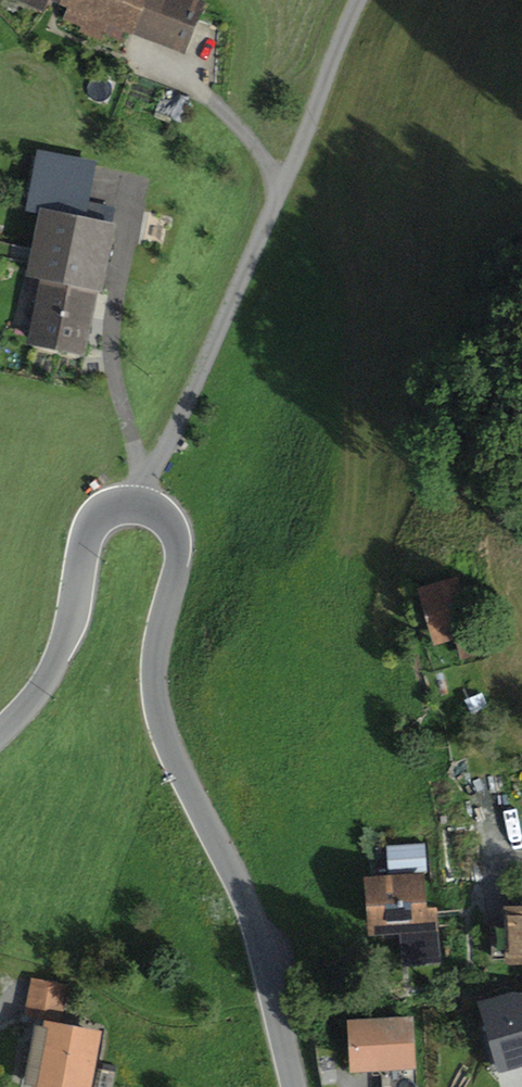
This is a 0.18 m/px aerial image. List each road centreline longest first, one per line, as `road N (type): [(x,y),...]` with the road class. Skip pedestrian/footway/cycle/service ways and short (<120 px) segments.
road 1 (tertiary): [(138,506),(160,514),(177,546),(157,643),(164,728),(238,880),(294,1086)]
road 2 (unclassified): [(138,506),(359,0)]
road 3 (track): [(136,183),(109,355),(137,460),(138,506)]
road 4 (tertiary): [(0,732),(46,677),(66,635),(97,519),(116,506),(138,506)]
road 5 (track): [(201,88),(260,147),(281,191)]

